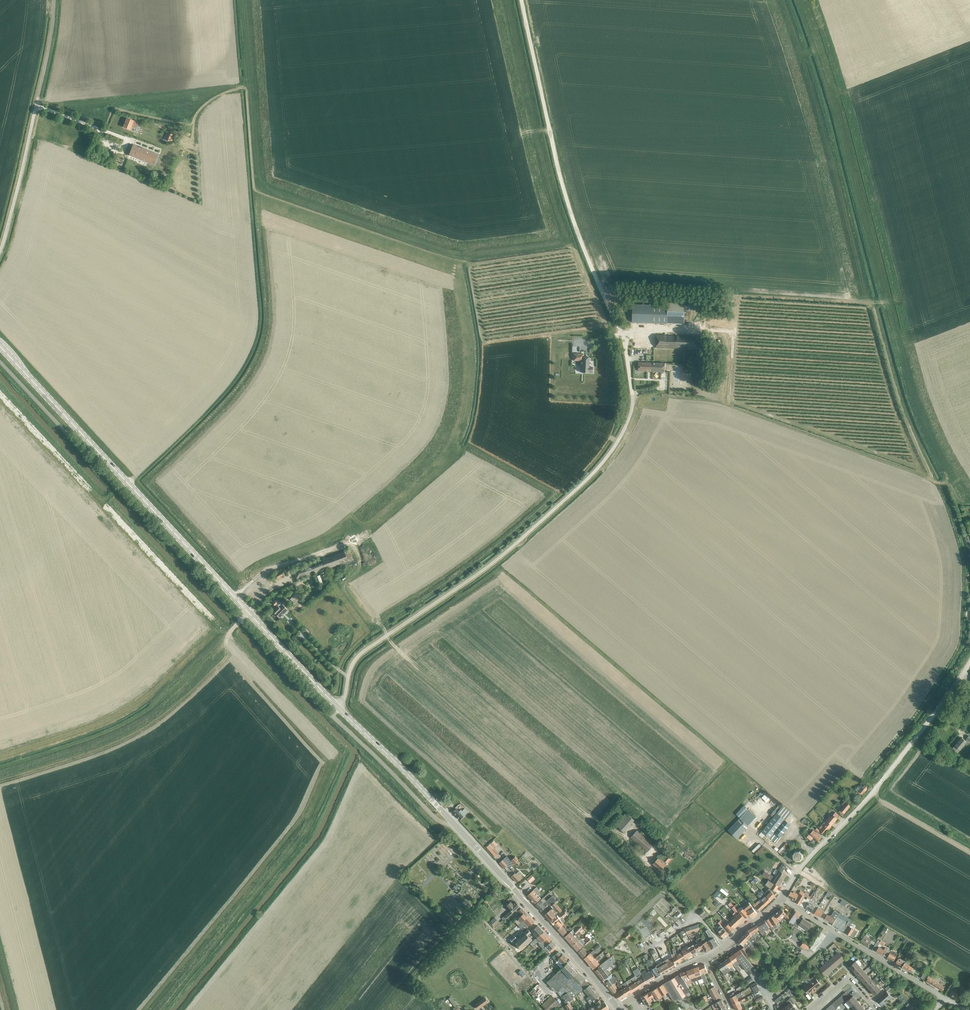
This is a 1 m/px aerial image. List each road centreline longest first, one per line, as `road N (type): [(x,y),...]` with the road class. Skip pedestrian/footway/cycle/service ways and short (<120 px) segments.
road 1 (secondary): [(338,708),(0,346)]
road 2 (unclassified): [(338,708),(361,653),(483,570),(589,477),(642,391)]
road 3 (secondary): [(618,1009),(338,708)]
road 4 (track): [(623,334),(564,192),(521,0)]
road 5 (unclassified): [(0,250),(54,0)]
road 6 (residential): [(945,999),(781,898)]
road 7 (residential): [(781,898),(882,780)]
road 8 (unclassified): [(882,780),(969,661)]

